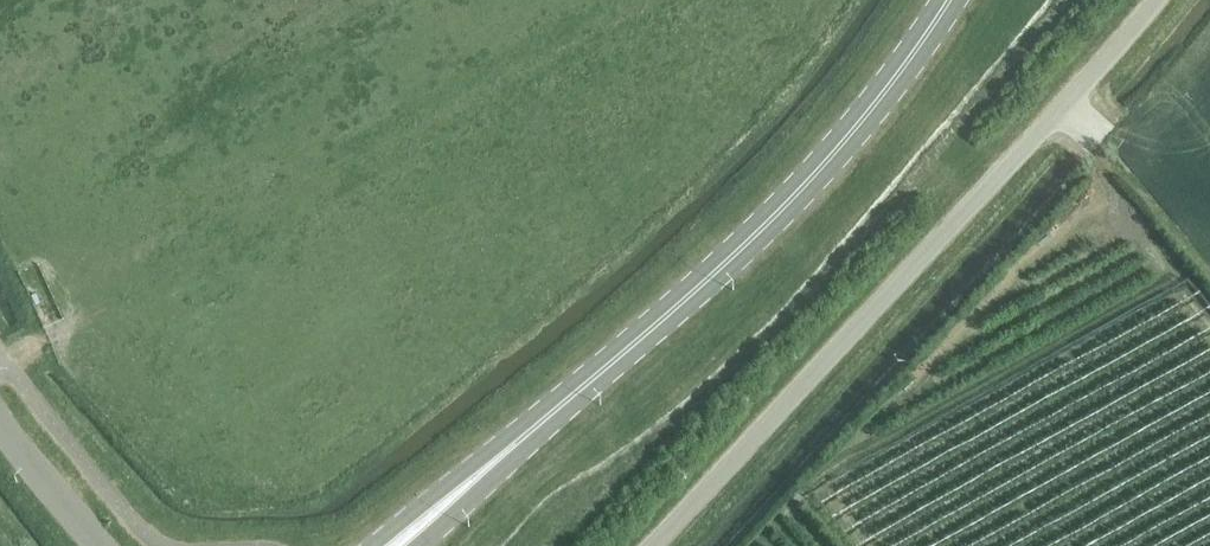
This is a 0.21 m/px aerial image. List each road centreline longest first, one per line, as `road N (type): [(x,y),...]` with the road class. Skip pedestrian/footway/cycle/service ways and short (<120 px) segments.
road 1 (unclassified): [(651,545),(1066,105),(1152,0)]
road 2 (secondary): [(491,465),(777,216),(853,136),(950,0)]
road 3 (unclassified): [(103,545),(0,417)]
road 4 (secondary): [(491,465),(376,545)]

